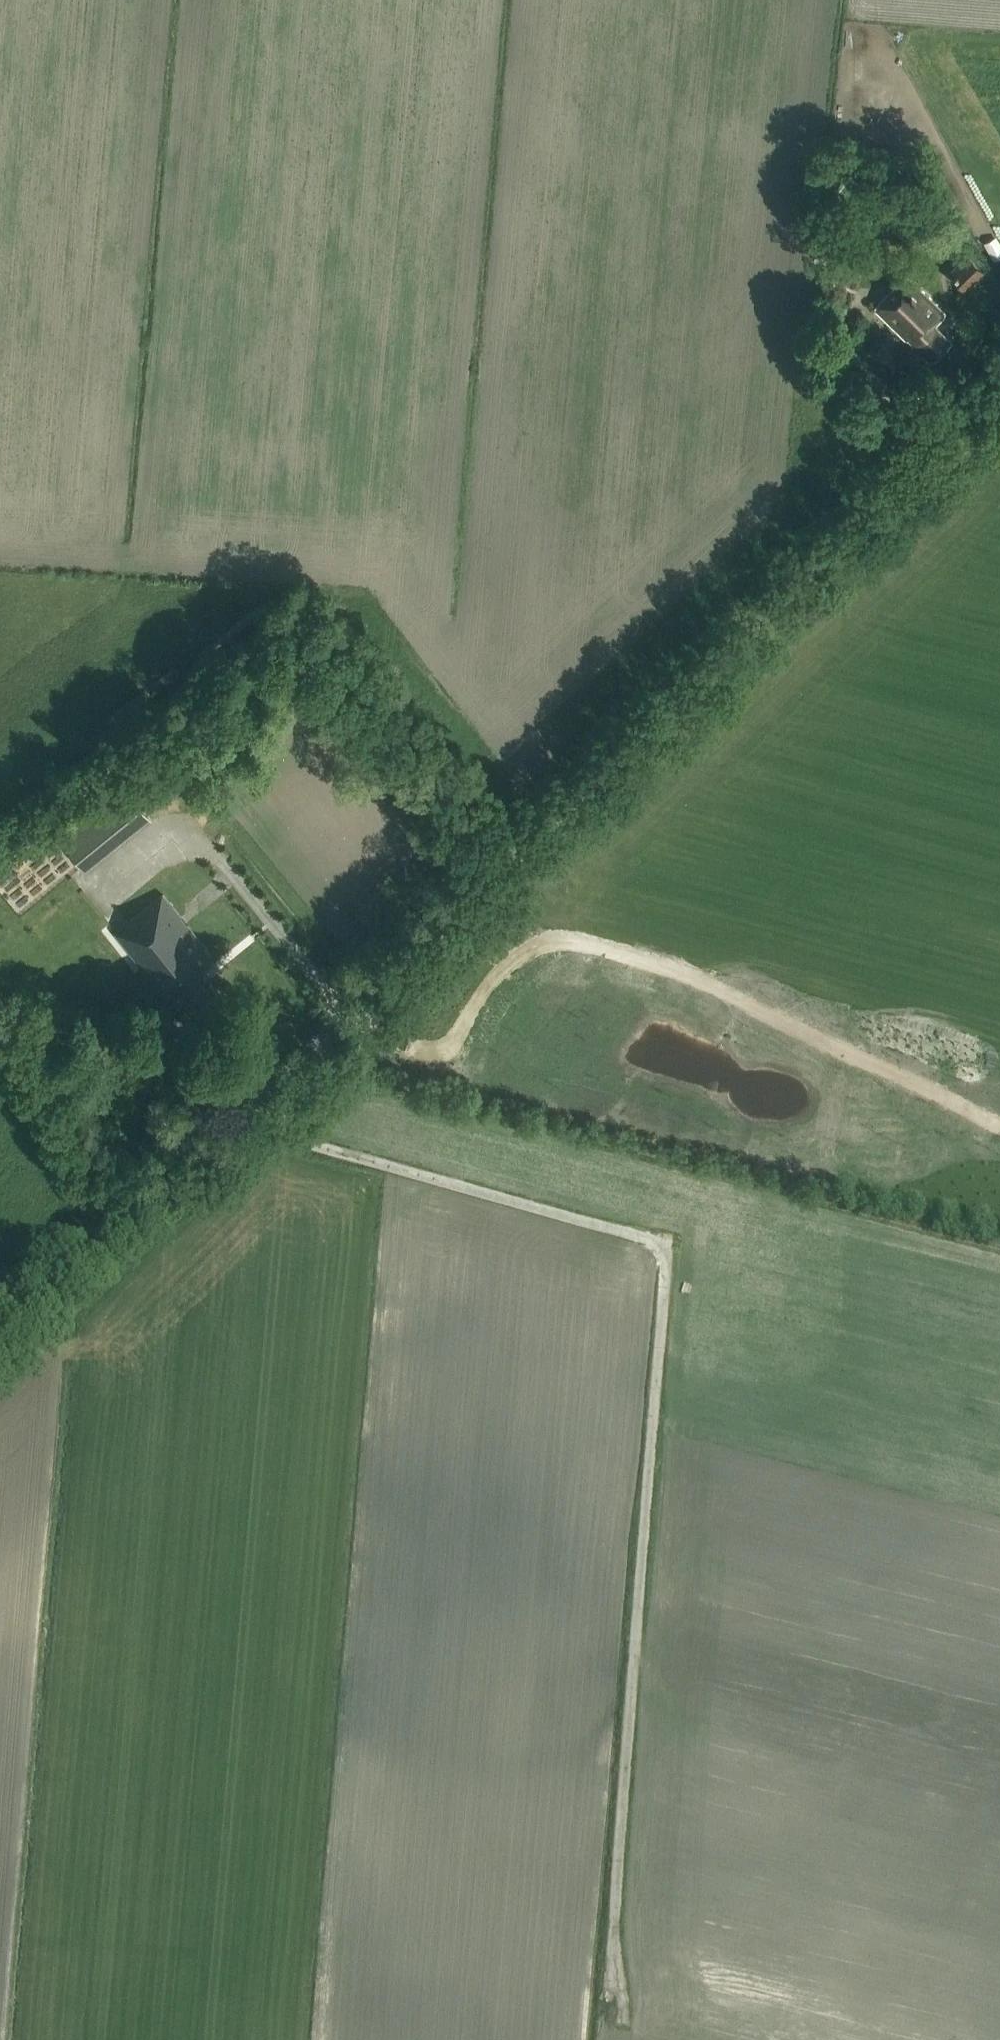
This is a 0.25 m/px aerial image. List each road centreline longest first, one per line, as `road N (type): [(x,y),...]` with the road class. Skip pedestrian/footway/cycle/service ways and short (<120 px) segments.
road 1 (unclassified): [(0,1351),(345,1039),(999,398)]

